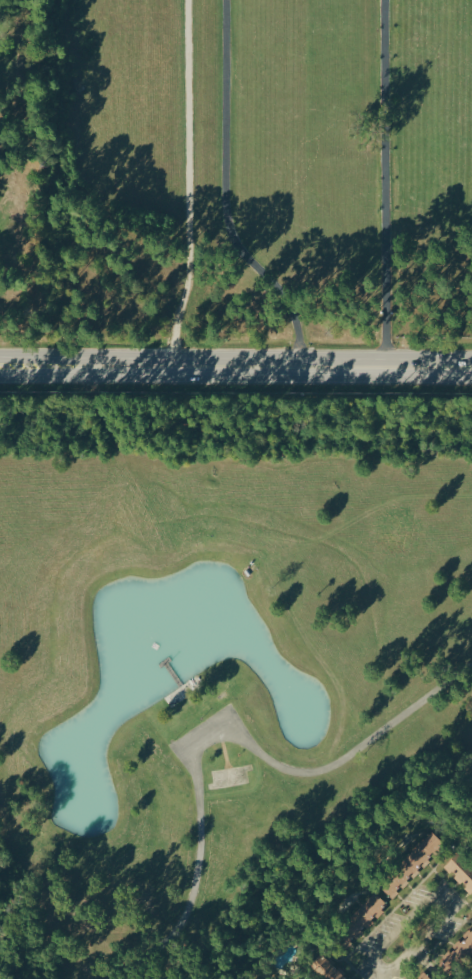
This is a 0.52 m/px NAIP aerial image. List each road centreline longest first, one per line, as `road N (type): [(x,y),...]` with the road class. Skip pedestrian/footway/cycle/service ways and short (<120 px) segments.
road 1 (tertiary): [(0,364),(471,364)]

